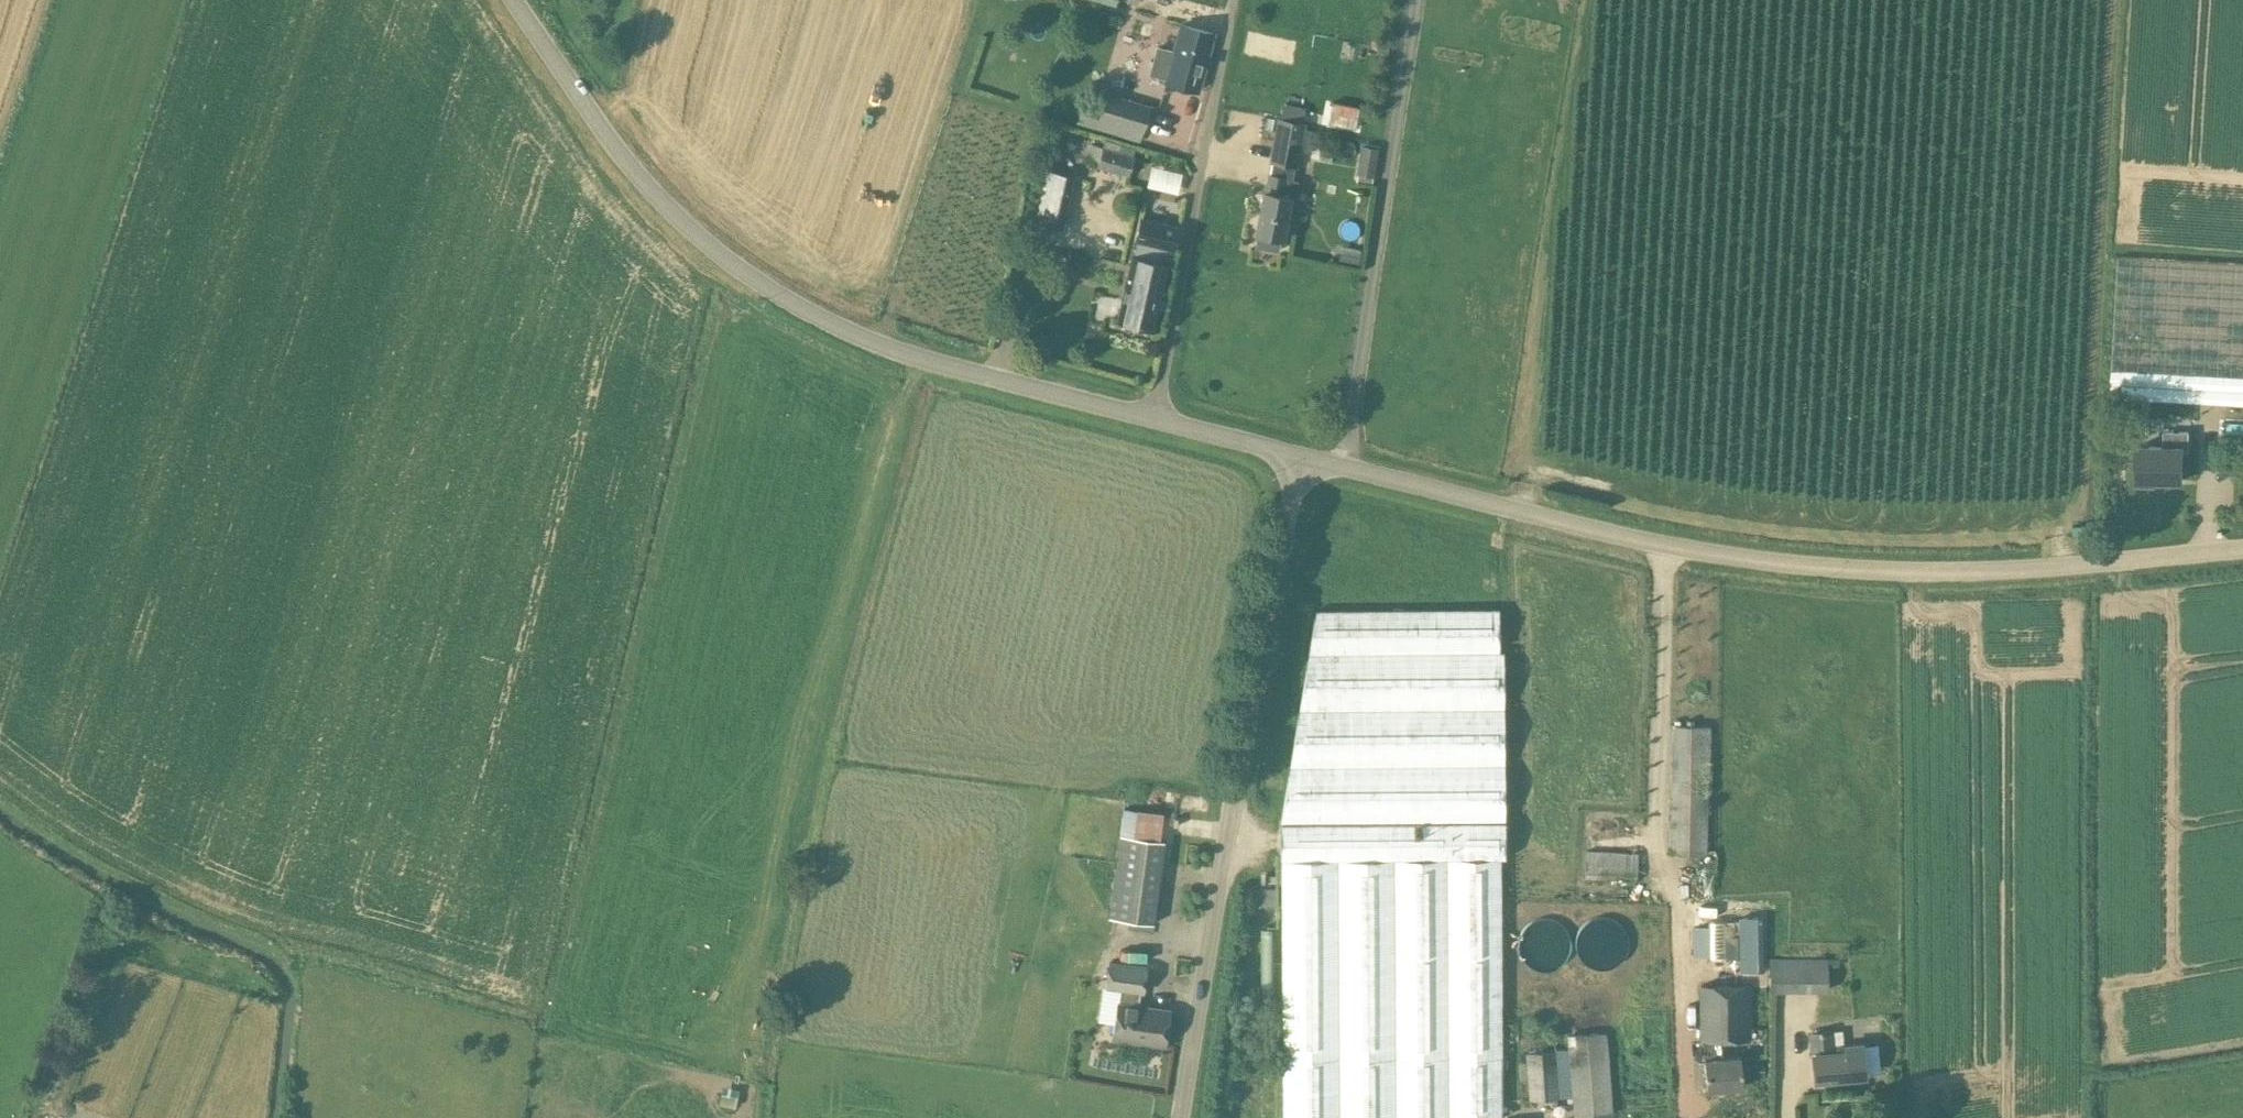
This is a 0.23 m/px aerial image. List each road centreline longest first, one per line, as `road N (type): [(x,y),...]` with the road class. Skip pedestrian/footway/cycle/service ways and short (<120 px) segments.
road 1 (unclassified): [(1347,471),(1778,566),(1892,577),(2004,574),(2242,553)]
road 2 (unclassified): [(510,0),(651,198),(792,303),(936,366),(1156,420)]
road 3 (unclassified): [(1181,1117),(1260,639),(1304,459)]
road 4 (unclassified): [(1347,471),(1422,0)]
road 5 (unclassified): [(1156,420),(1235,0)]
road 6 (unclassified): [(1156,420),(1304,459)]

